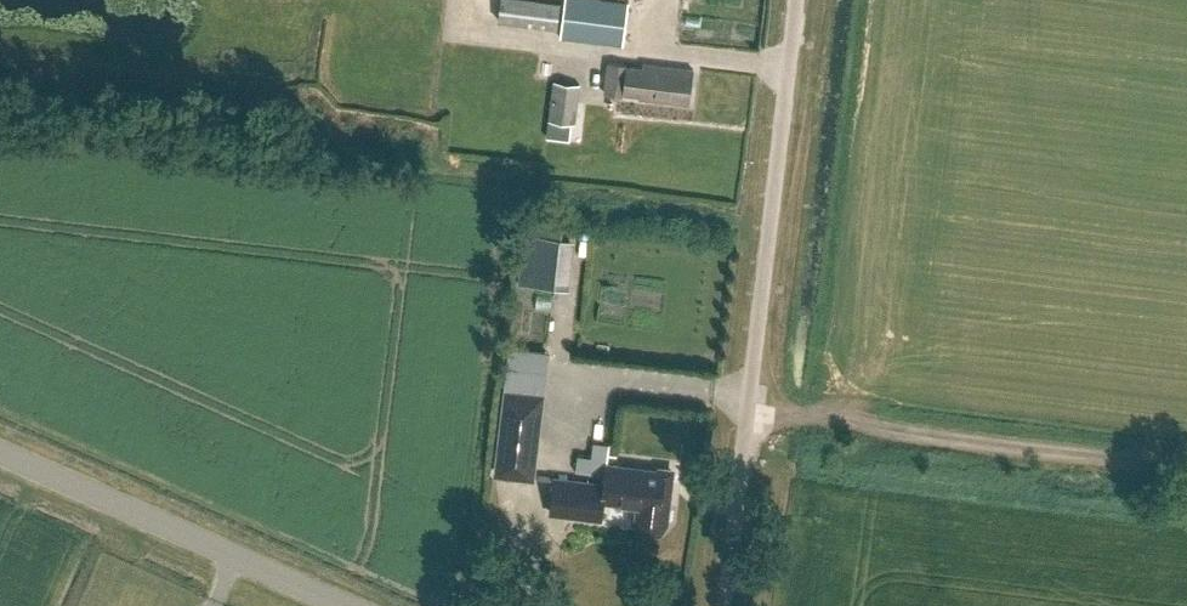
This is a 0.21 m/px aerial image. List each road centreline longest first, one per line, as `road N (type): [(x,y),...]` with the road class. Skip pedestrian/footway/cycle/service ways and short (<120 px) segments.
road 1 (unclassified): [(723,605),(799,0)]
road 2 (track): [(1186,468),(751,414)]
road 3 (unclassified): [(350,605),(0,451)]

